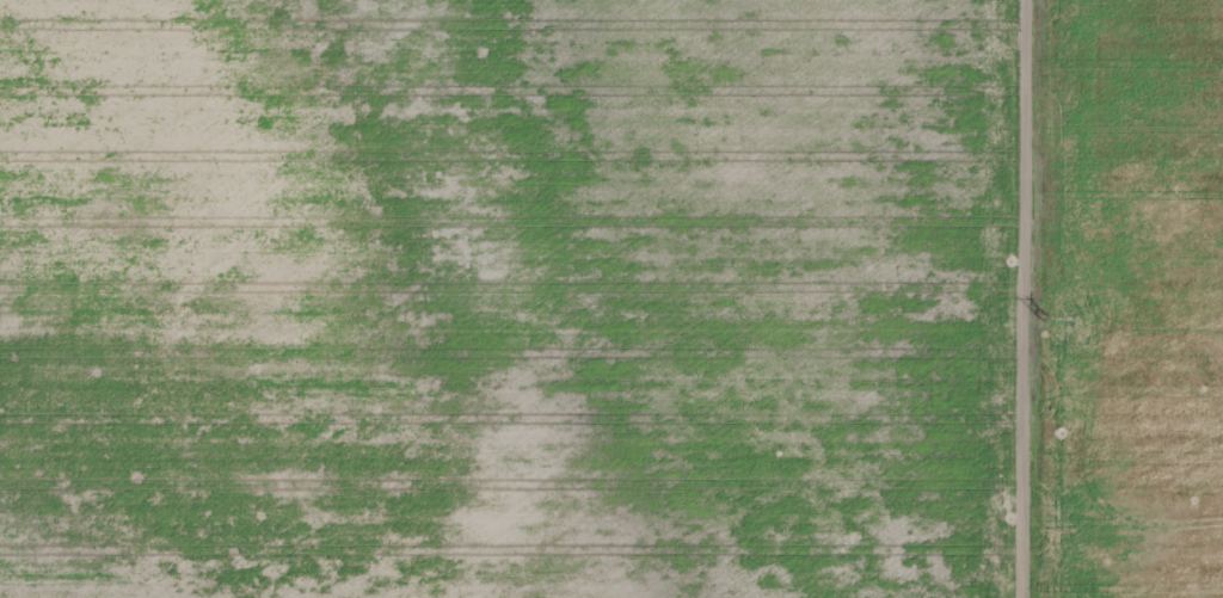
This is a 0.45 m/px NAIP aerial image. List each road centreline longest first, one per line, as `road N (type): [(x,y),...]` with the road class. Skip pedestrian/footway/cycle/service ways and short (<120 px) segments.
road 1 (residential): [(996,597),(994,0)]

